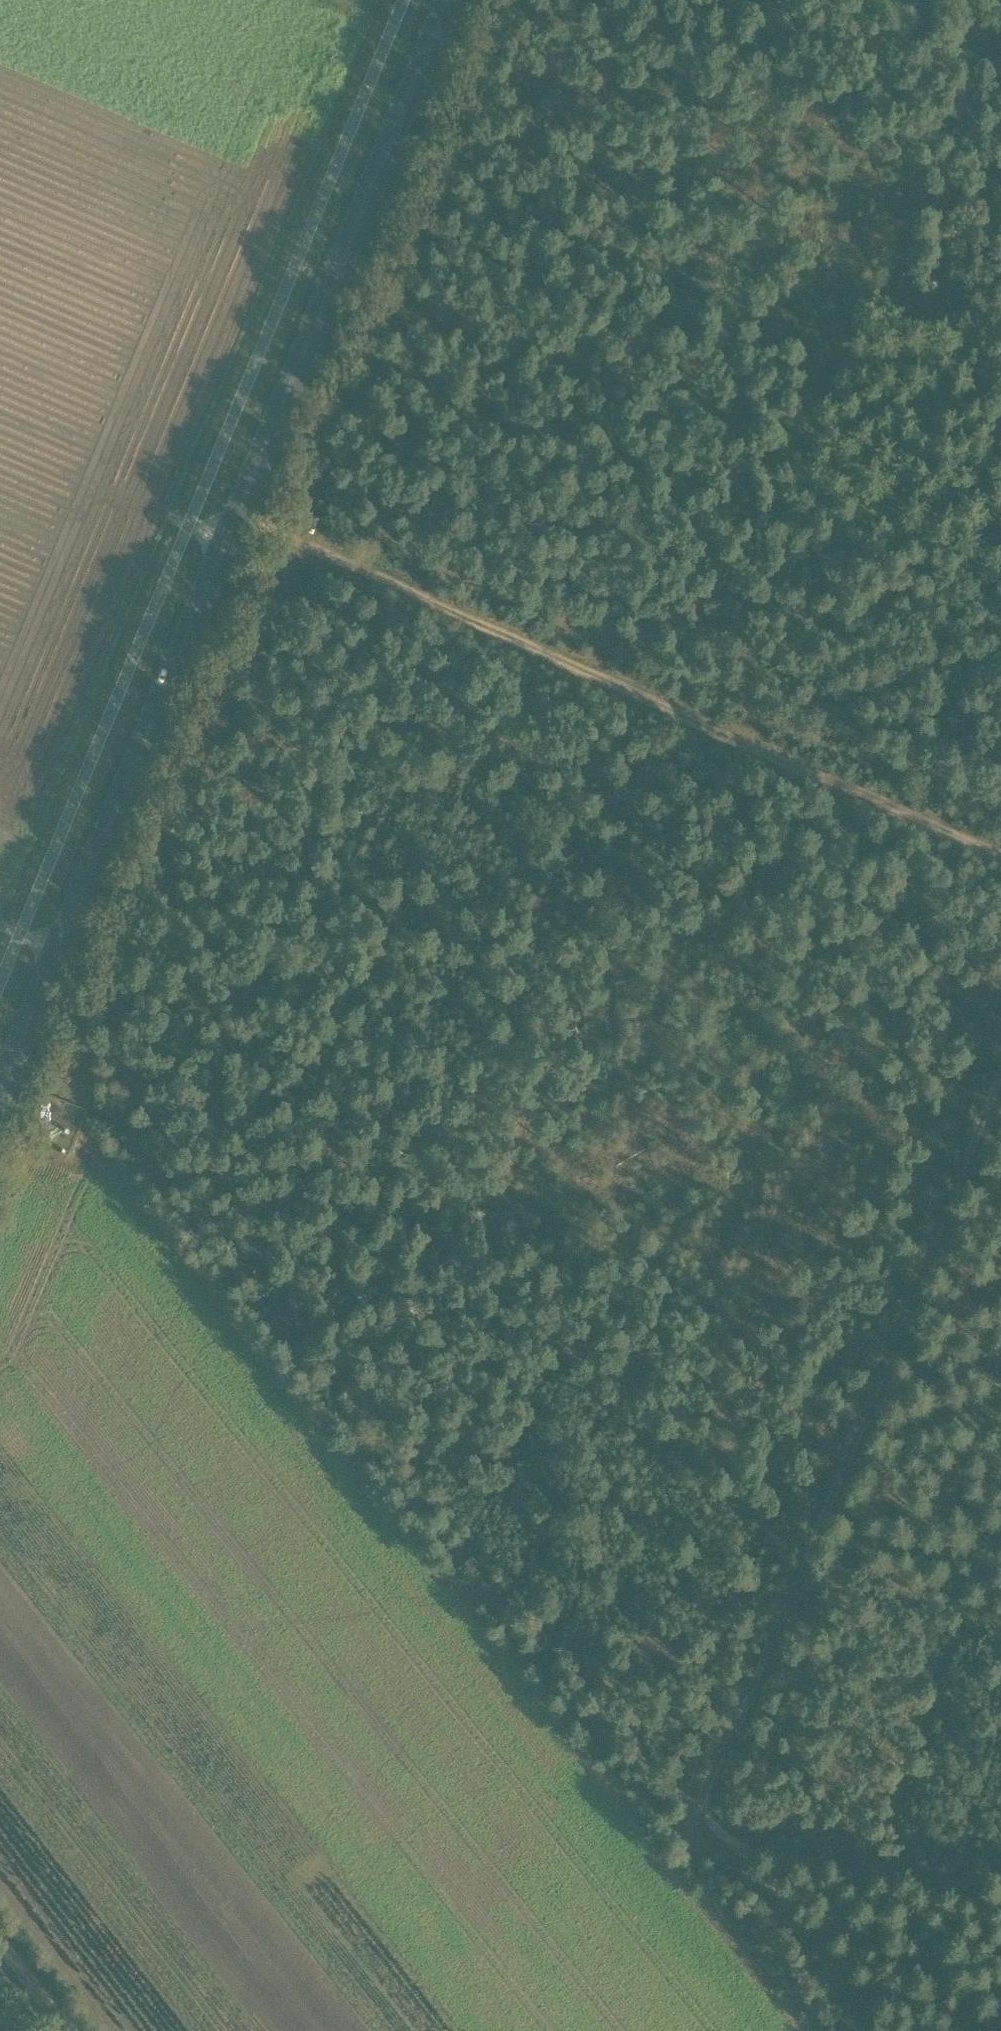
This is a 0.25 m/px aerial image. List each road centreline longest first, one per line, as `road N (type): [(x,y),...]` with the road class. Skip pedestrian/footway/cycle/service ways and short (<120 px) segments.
road 1 (primary): [(0,1089),(448,0)]
road 2 (track): [(188,523),(228,534),(262,531),(1000,857)]
road 3 (track): [(1000,1054),(698,1802),(692,1841)]
road 4 (track): [(1000,1876),(692,1841)]
road 5 (track): [(692,1841),(696,1859),(834,2030)]

